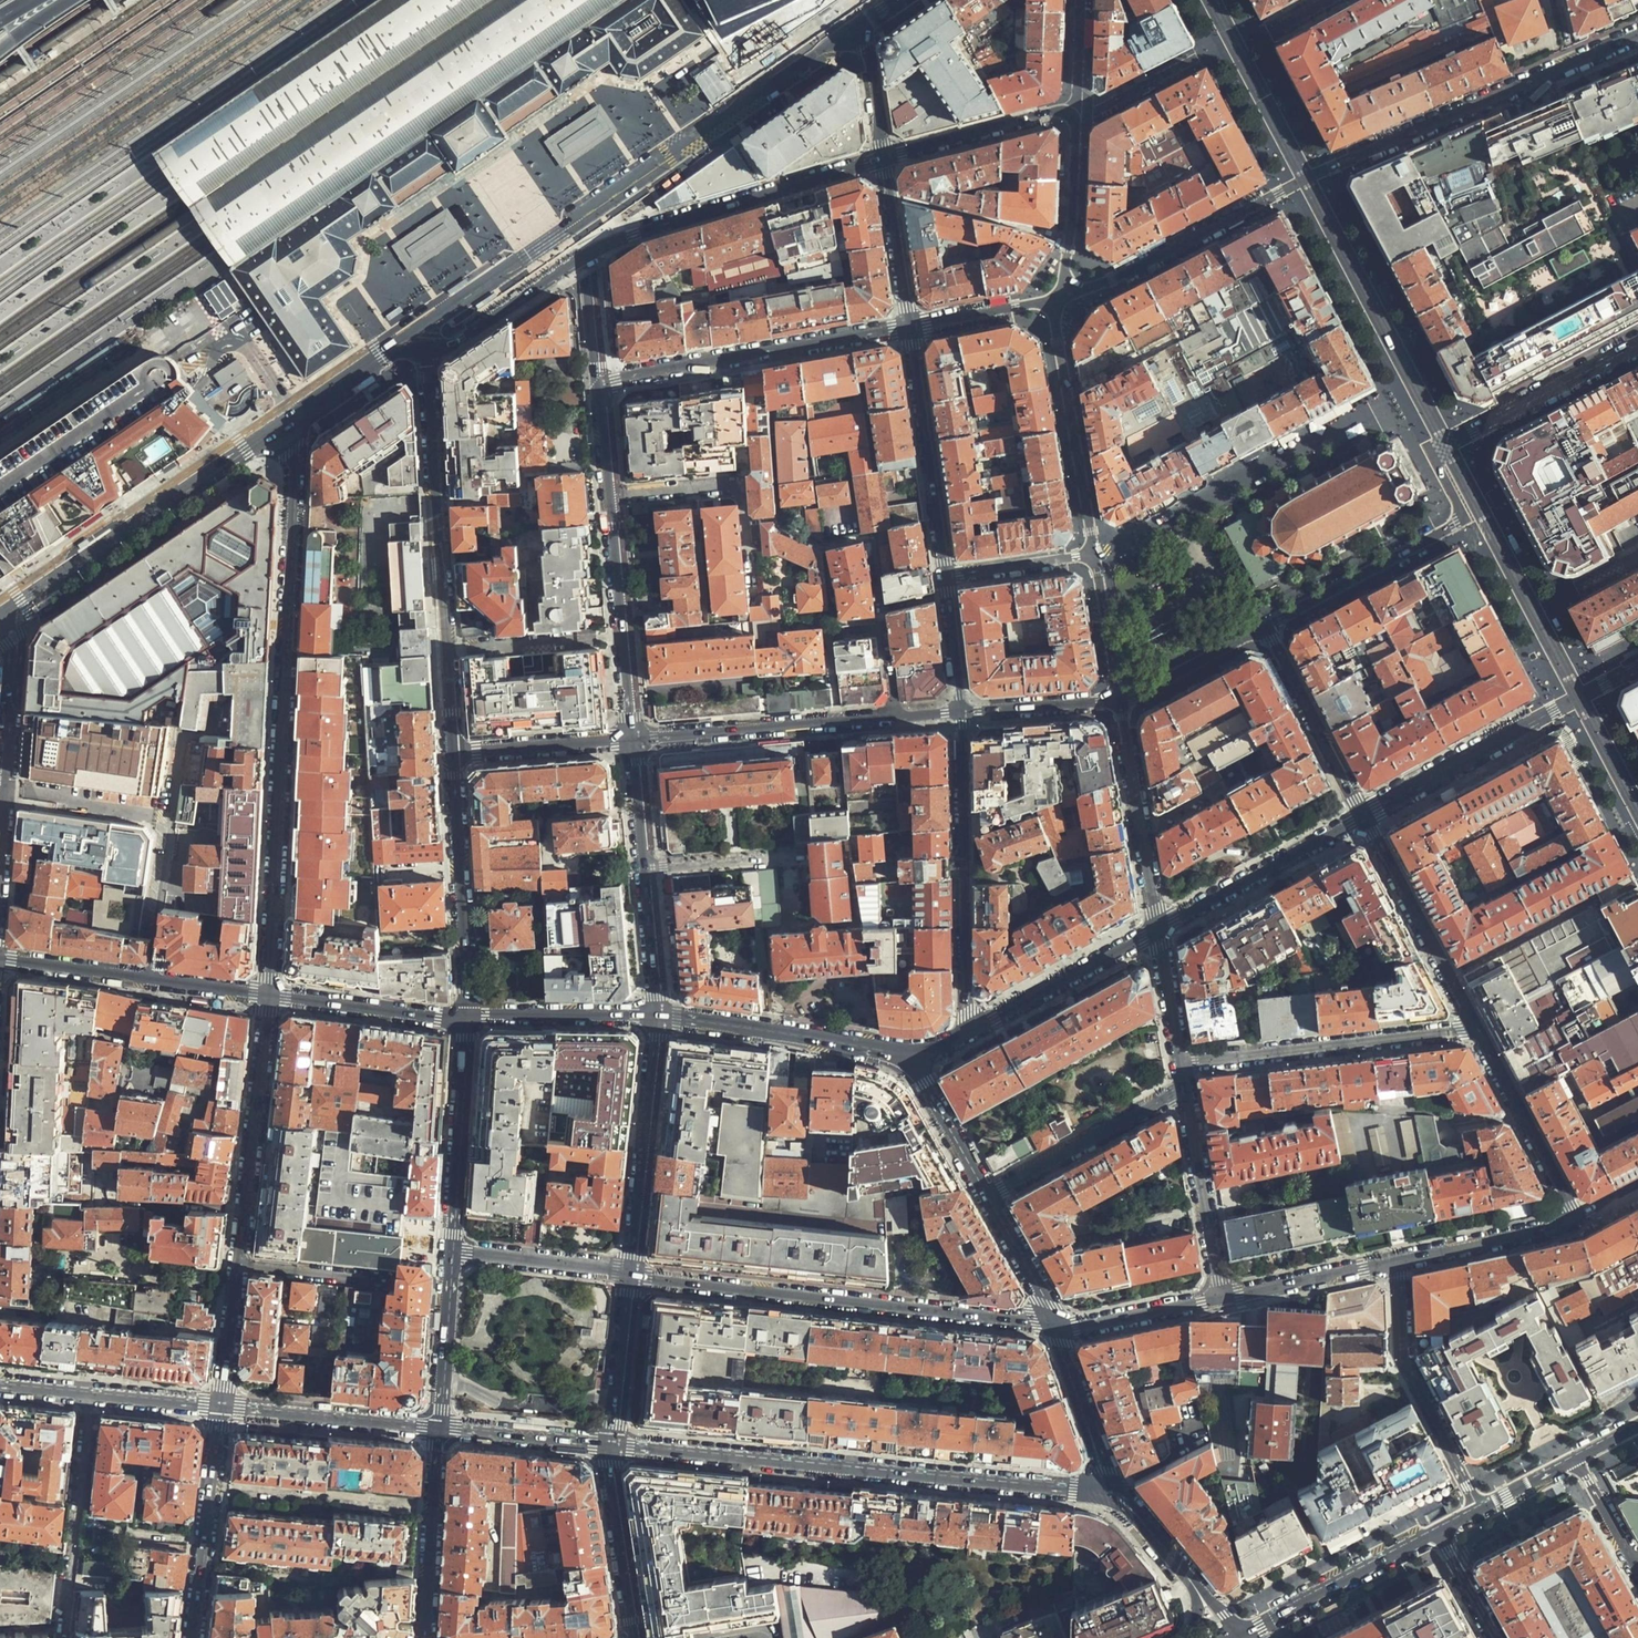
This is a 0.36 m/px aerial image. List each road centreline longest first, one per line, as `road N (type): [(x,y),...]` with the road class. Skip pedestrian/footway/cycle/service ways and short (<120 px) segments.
road 1 (residential): [(1060,295),(1110,280),(1326,170),(1637,41)]
road 2 (residential): [(268,999),(293,453),(285,424)]
road 3 (tertiary): [(857,29),(398,343)]
road 4 (residential): [(419,345),(447,347),(562,267),(631,233),(884,162)]
road 5 (residential): [(1109,1492),(610,1446)]
road 6 (residential): [(1637,346),(1482,429),(1455,525),(1264,629)]
road 7 (residential): [(630,1277),(1056,1330)]
road 8 (residential): [(221,1409),(268,999)]
road 9 (residential): [(419,345),(428,376),(454,755)]
road 10 (residential): [(1399,1264),(1577,1219),(1476,1030)]
road 11 (tertiary): [(550,0),(599,383)]
road 12 (residential): [(884,162),(1077,114),(1060,295)]
road 13 (tertiary): [(599,383),(634,740)]
road 14 (tertiary): [(0,619),(285,424)]
road 15 (residential): [(963,716),(634,740)]
road 16 (residential): [(966,1032),(963,716)]
road 17 (residential): [(910,328),(599,383)]
road 18 (residential): [(1637,667),(1366,818)]
road 19 (residential): [(1476,1030),(1185,1067)]
road 20 (tertiary): [(634,740),(656,1019)]
road 21 (residential): [(0,619),(13,639),(0,887)]
road 22 (residential): [(268,999),(0,958)]
road 23 (residential): [(454,755),(468,1019)]
road 24 (residential): [(1399,1264),(1408,1360),(1485,1507)]
road 25 (residential): [(1060,295),(1058,346),(1095,553)]
road 26 (tertiary): [(656,1019),(630,1277)]
road 27 (residential): [(910,1063),(876,1049),(656,1019)]
road 28 (residential): [(945,576),(910,328)]
road 29 (residential): [(63,1637),(90,1396)]
road 30 (residential): [(1476,1030),(1366,818)]
road 31 (residential): [(450,1253),(468,1019)]
road 32 (residential): [(1366,818),(1162,930)]
road 33 (residential): [(1121,705),(1162,930)]
road 34 (residential): [(1188,1092),(987,1196)]
road 35 (secondary): [(1439,1532),(1241,1635)]
road 36 (residential): [(212,1491),(433,1510)]
road 37 (residential): [(1162,930),(966,1032)]
road 38 (residential): [(438,1428),(221,1409)]
road 39 (residential): [(1366,818),(1264,629)]
road 40 (residential): [(1188,1092),(1221,1297)]
road 41 (residential): [(468,1019),(268,999)]
road 42 (tertiary): [(610,1446),(635,1637)]
road 43 (residential): [(656,1019),(468,1019)]
road 44 (residential): [(450,1253),(630,1277)]
road 45 (residential): [(1221,1297),(1399,1264)]
road 46 (residential): [(634,740),(454,755)]
road 47 (residential): [(438,1428),(450,1253)]
road 48 (residential): [(610,1446),(438,1428)]
road 49 (residential): [(1109,1492),(1056,1330)]
road 50 (tertiary): [(630,1277),(610,1446)]
road 51 (residential): [(1056,1330),(1221,1297)]
road 52 (residential): [(910,328),(884,162)]
road 53 (residential): [(1264,629),(1121,705)]
road 54 (residential): [(1121,705),(963,716)]
road 55 (residential): [(1095,553),(1121,705)]
road 56 (residential): [(987,1196),(910,1063)]
road 57 (residential): [(910,328),(1060,295)]
road 58 (residential): [(945,576),(1095,553)]
road 59 (residential): [(1056,1330),(987,1196)]
road 60 (residential): [(194,1637),(212,1491)]
road 61 (residential): [(963,716),(945,576)]
road 62 (tertiary): [(285,424),(398,343)]
road 63 (residential): [(1162,930),(1185,1067)]
road 64 (residential): [(884,162),(857,29)]
road 65 (residential): [(221,1409),(90,1396)]
road 66 (residential): [(425,1637),(433,1510)]
road 67 (residential): [(1192,1580),(1109,1492)]
road 68 (residential): [(1439,1532),(1497,1637)]

